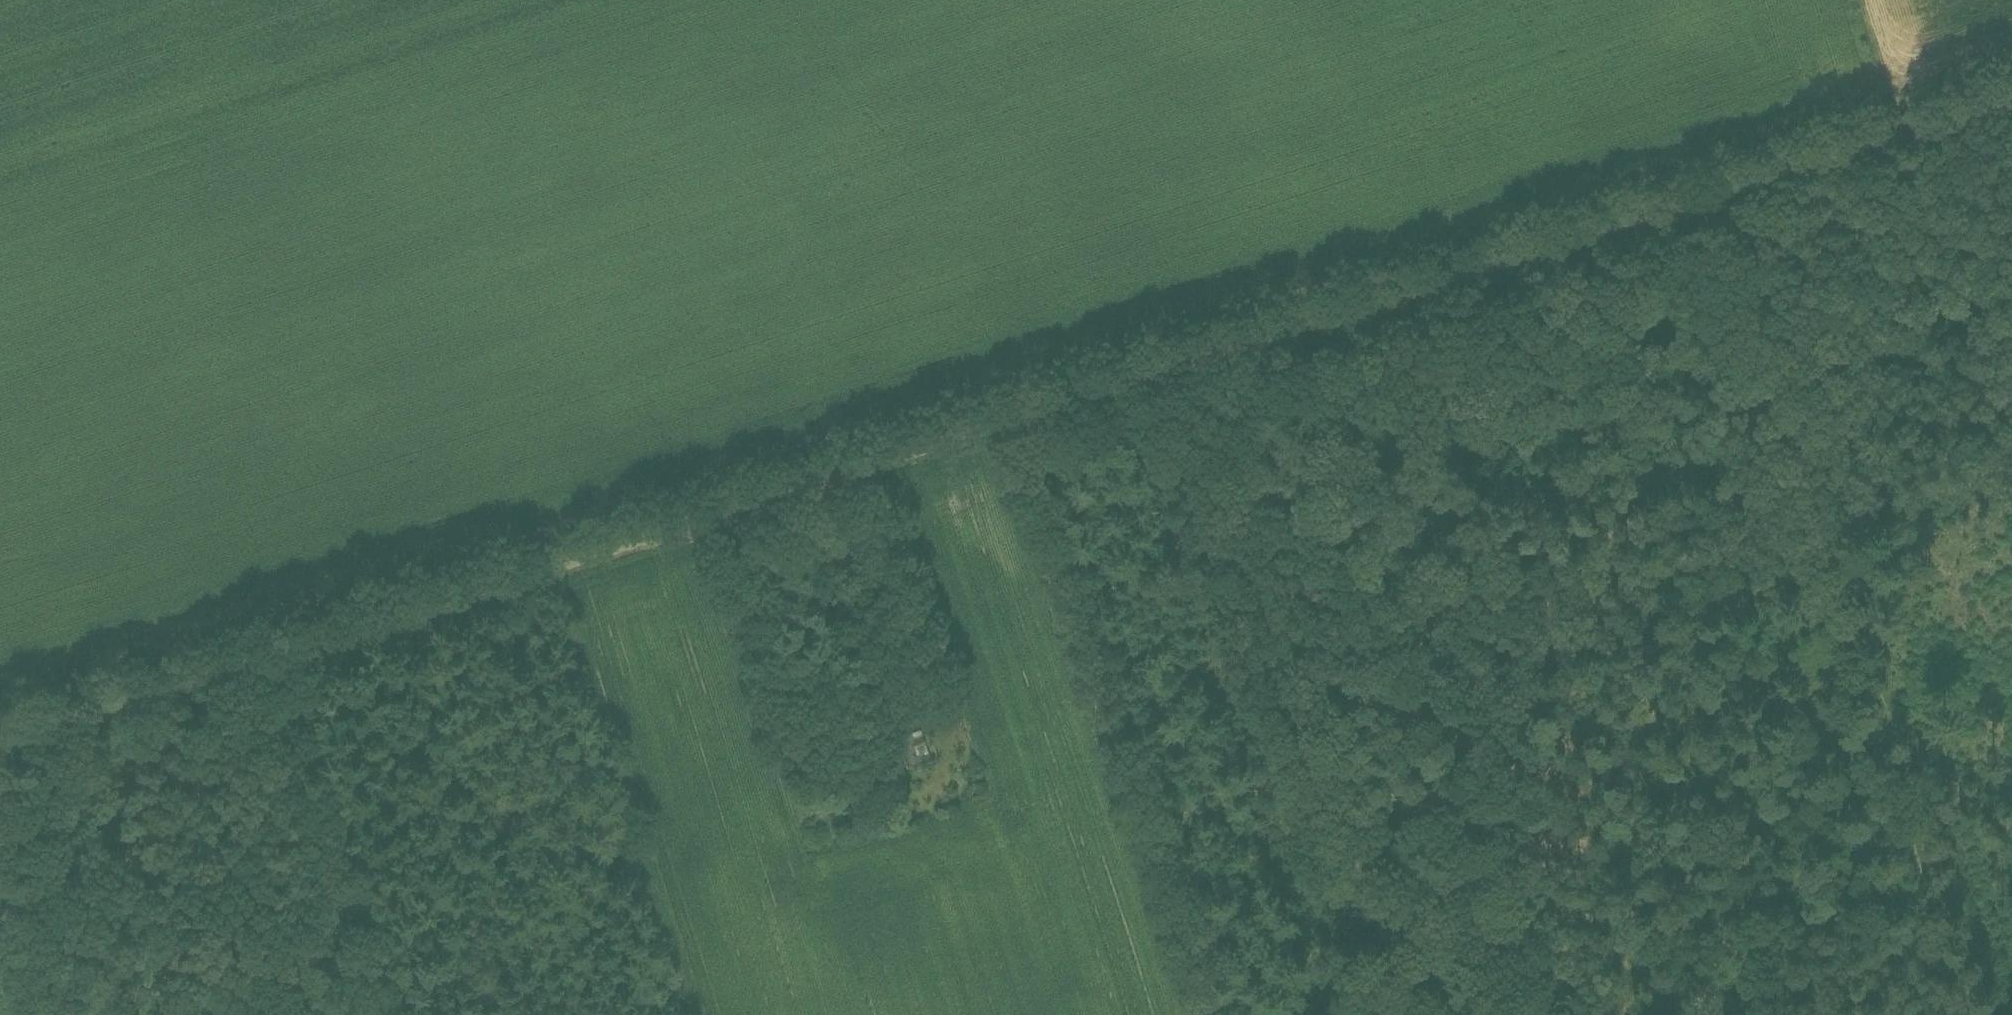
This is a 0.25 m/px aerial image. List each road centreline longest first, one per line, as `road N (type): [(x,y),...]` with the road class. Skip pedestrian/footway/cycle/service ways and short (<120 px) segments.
road 1 (unclassified): [(0,750),(2011,115)]

